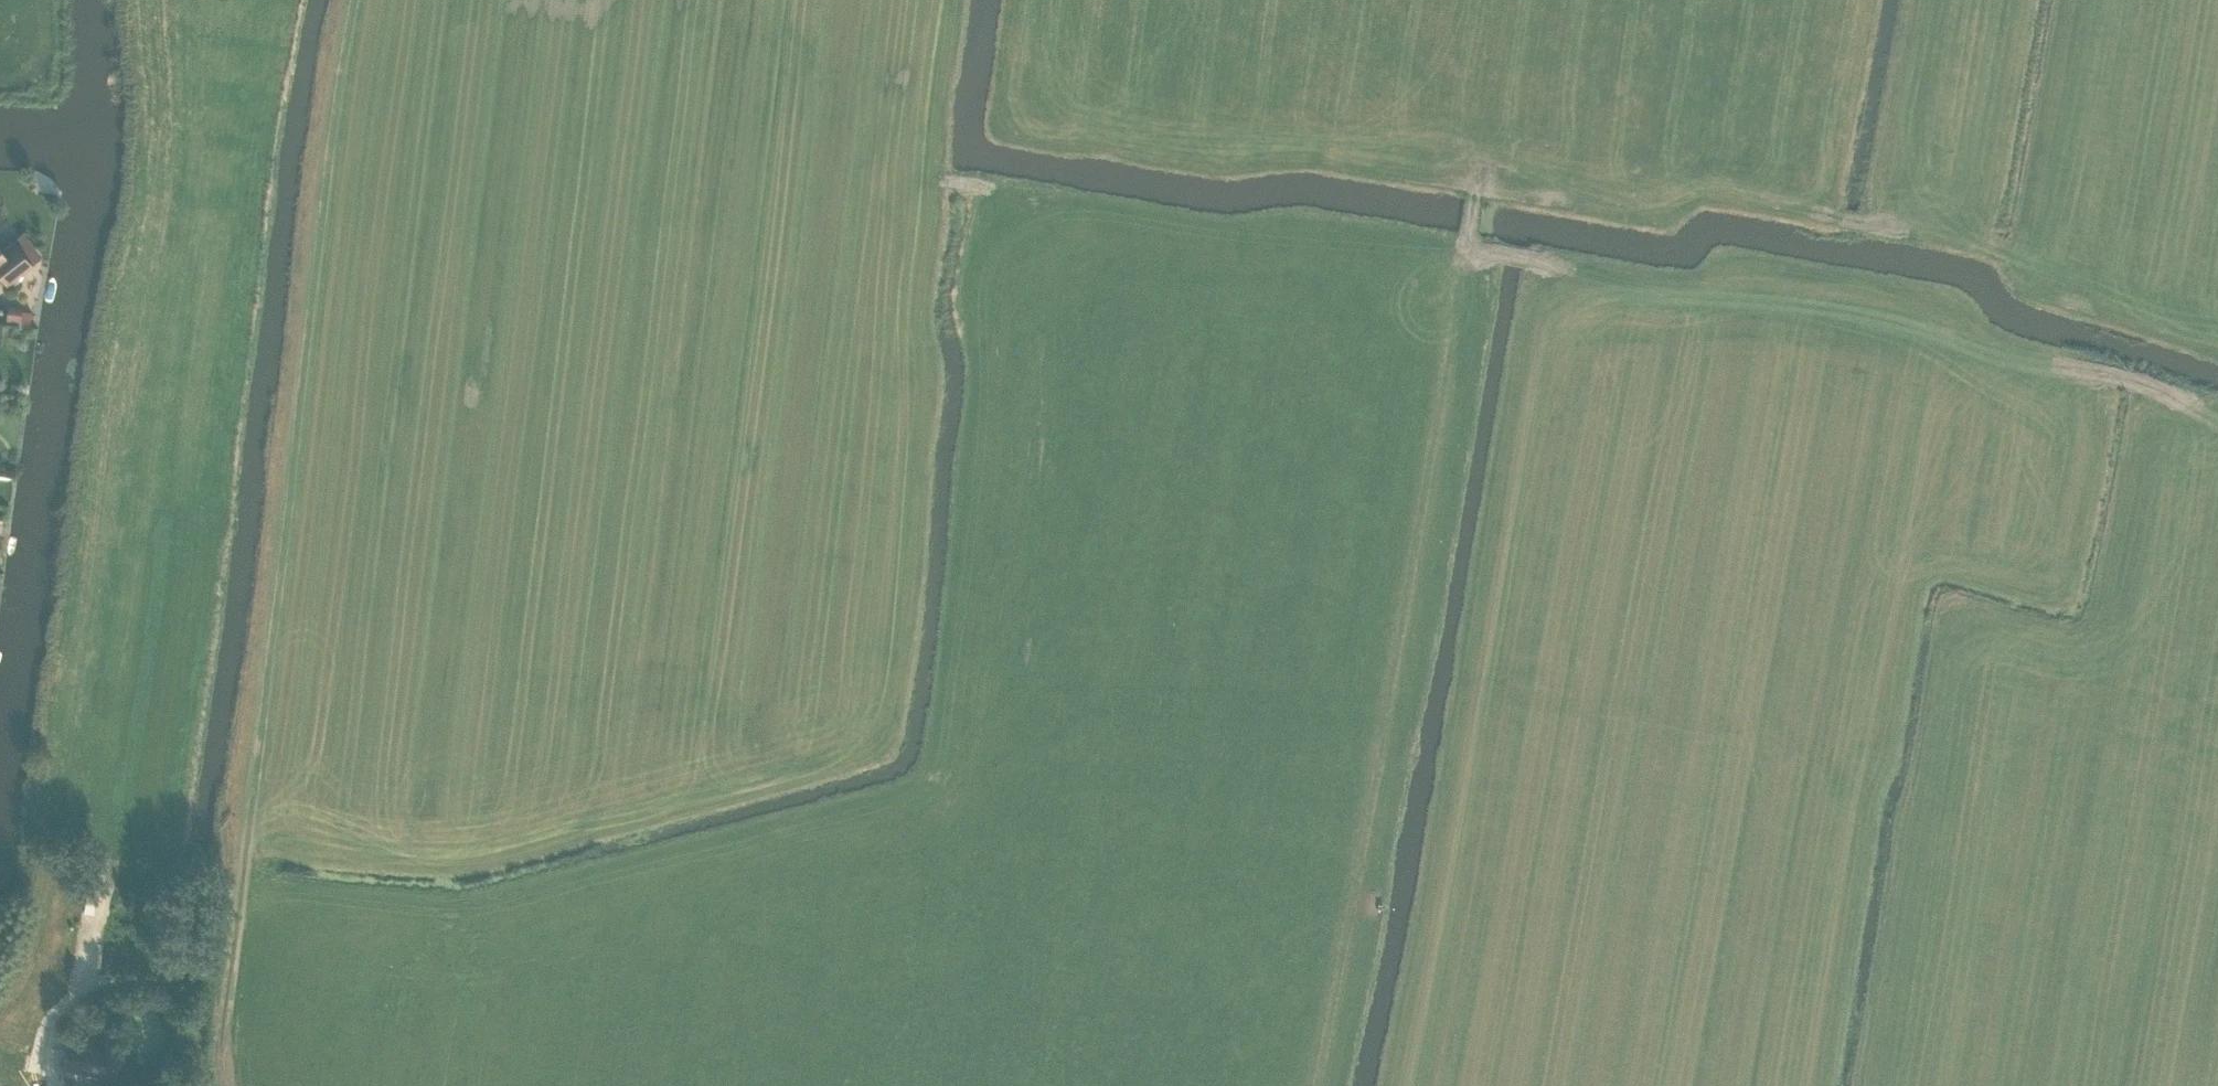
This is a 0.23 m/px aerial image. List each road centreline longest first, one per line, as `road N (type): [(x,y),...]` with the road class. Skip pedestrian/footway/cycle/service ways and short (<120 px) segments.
road 1 (track): [(224,1085),(229,979),(352,0)]

